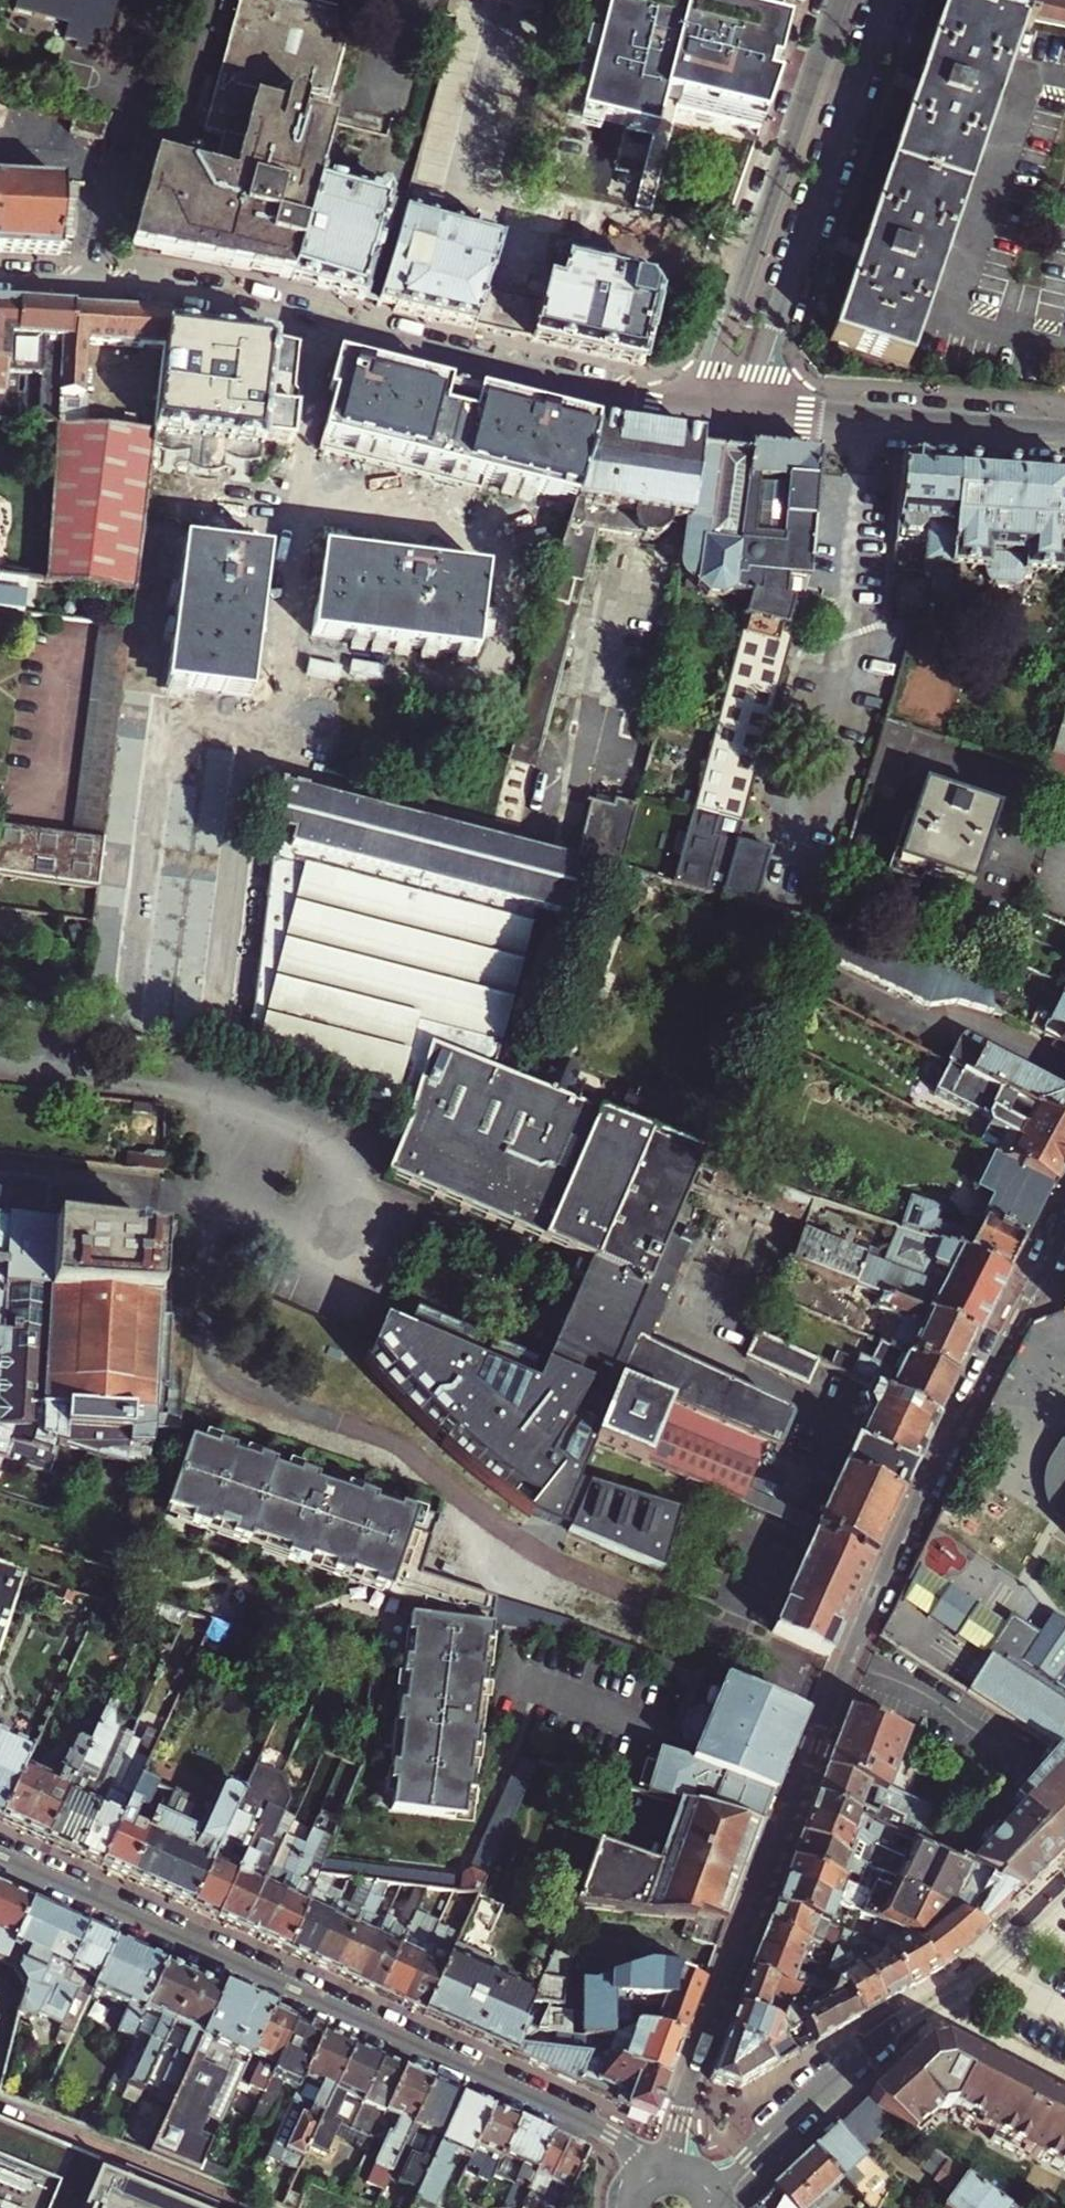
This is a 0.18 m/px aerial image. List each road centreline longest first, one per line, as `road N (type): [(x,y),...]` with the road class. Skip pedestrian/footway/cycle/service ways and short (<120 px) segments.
road 1 (tertiary): [(1064,1227),(982,1393),(941,1454),(858,1637),(696,2061),(664,2171)]
road 2 (residential): [(0,1855),(605,2131),(625,2146),(644,2180)]
road 3 (secondary): [(699,412),(221,302),(0,284)]
road 4 (tertiary): [(716,2203),(791,2114),(989,1961),(1064,1886)]
road 5 (tertiary): [(742,416),(886,0)]
road 6 (tertiary): [(841,0),(699,412)]
road 7 (secondary): [(742,416),(1064,436)]

